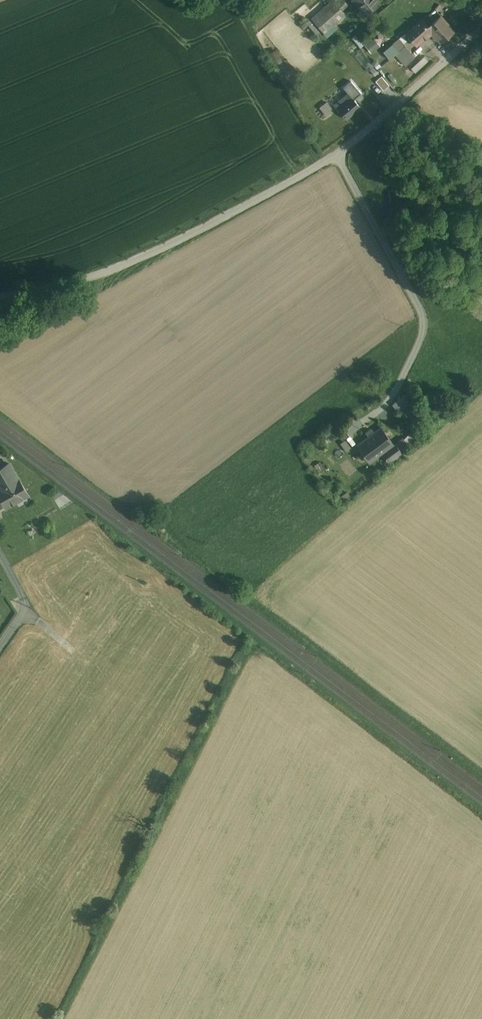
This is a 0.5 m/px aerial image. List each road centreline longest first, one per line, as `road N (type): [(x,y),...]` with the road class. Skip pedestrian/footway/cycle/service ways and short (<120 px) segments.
road 1 (unclassified): [(481,27),(335,152),(159,248),(58,288),(0,299)]

